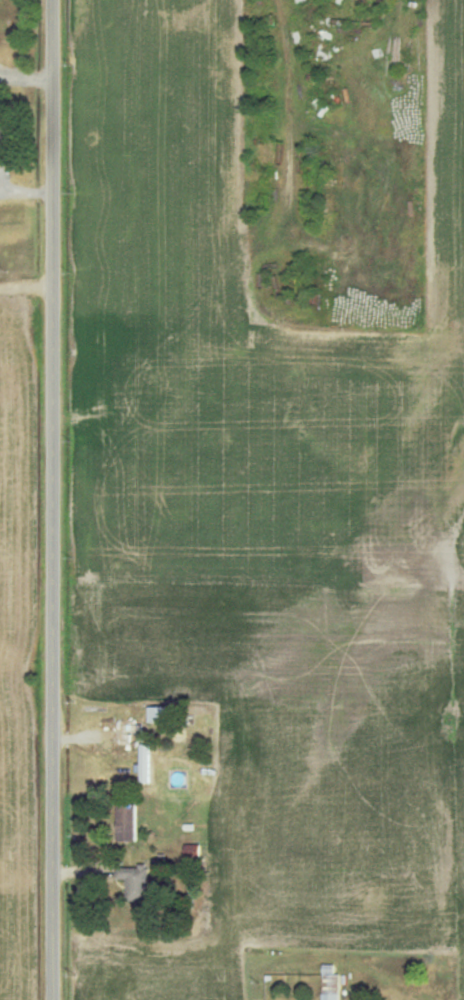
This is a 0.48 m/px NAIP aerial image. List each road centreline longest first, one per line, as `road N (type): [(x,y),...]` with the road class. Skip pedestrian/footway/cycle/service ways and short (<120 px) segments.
road 1 (tertiary): [(53,999),(56,0)]
road 2 (residential): [(289,0),(287,203),(293,235),(331,255)]

